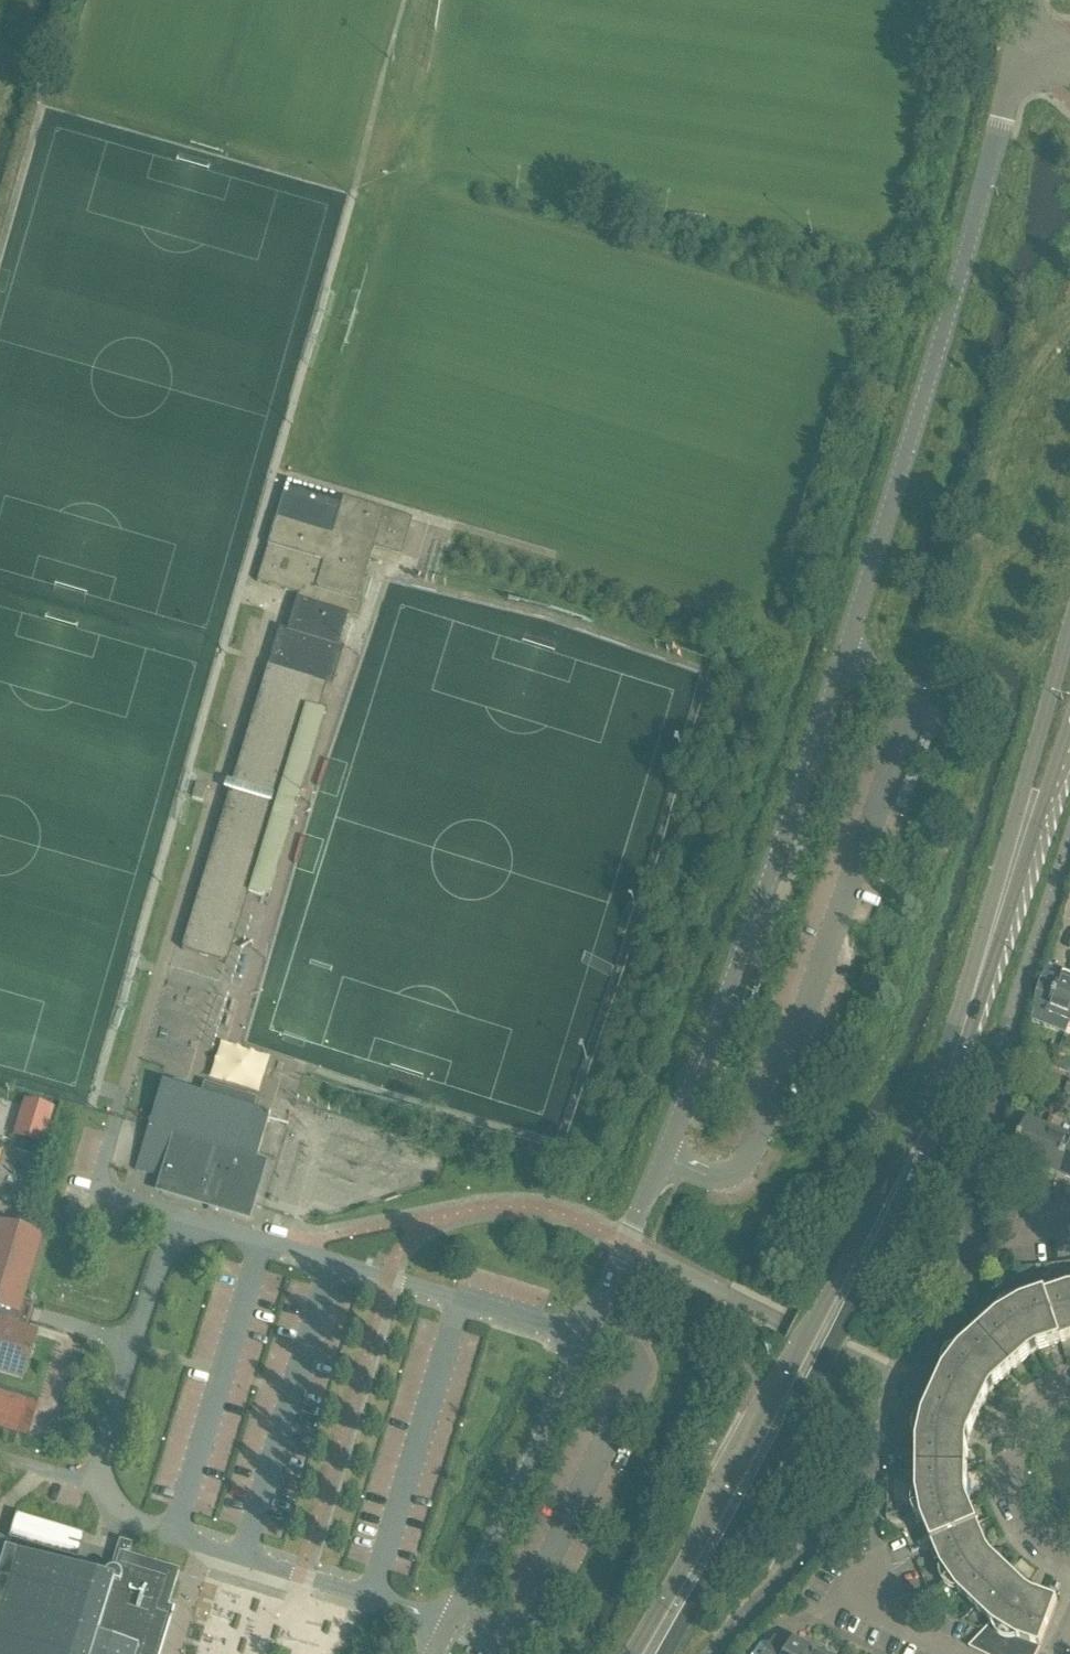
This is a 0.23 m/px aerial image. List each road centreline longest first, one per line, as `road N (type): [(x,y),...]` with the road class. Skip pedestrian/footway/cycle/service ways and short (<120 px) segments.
road 1 (unclassified): [(1018,42),(965,263),(869,592),(751,945),(586,1339)]
road 2 (unclassified): [(586,1339),(215,1224),(177,1243),(164,1263),(102,1449),(108,1503),(142,1529),(456,1623)]
road 3 (secondary): [(677,1605),(905,1174),(1021,860)]
road 4 (unclassified): [(586,1339),(456,1623)]
road 5 (residential): [(1069,1554),(1024,1519),(1012,1478),(1021,1437),(1048,1404),(1069,1395)]
road 6 (secondary): [(1069,666),(1021,860)]
road 7 (secondary): [(1021,860),(1069,729)]
road 8 (residential): [(961,1653),(864,1606),(862,1577)]

